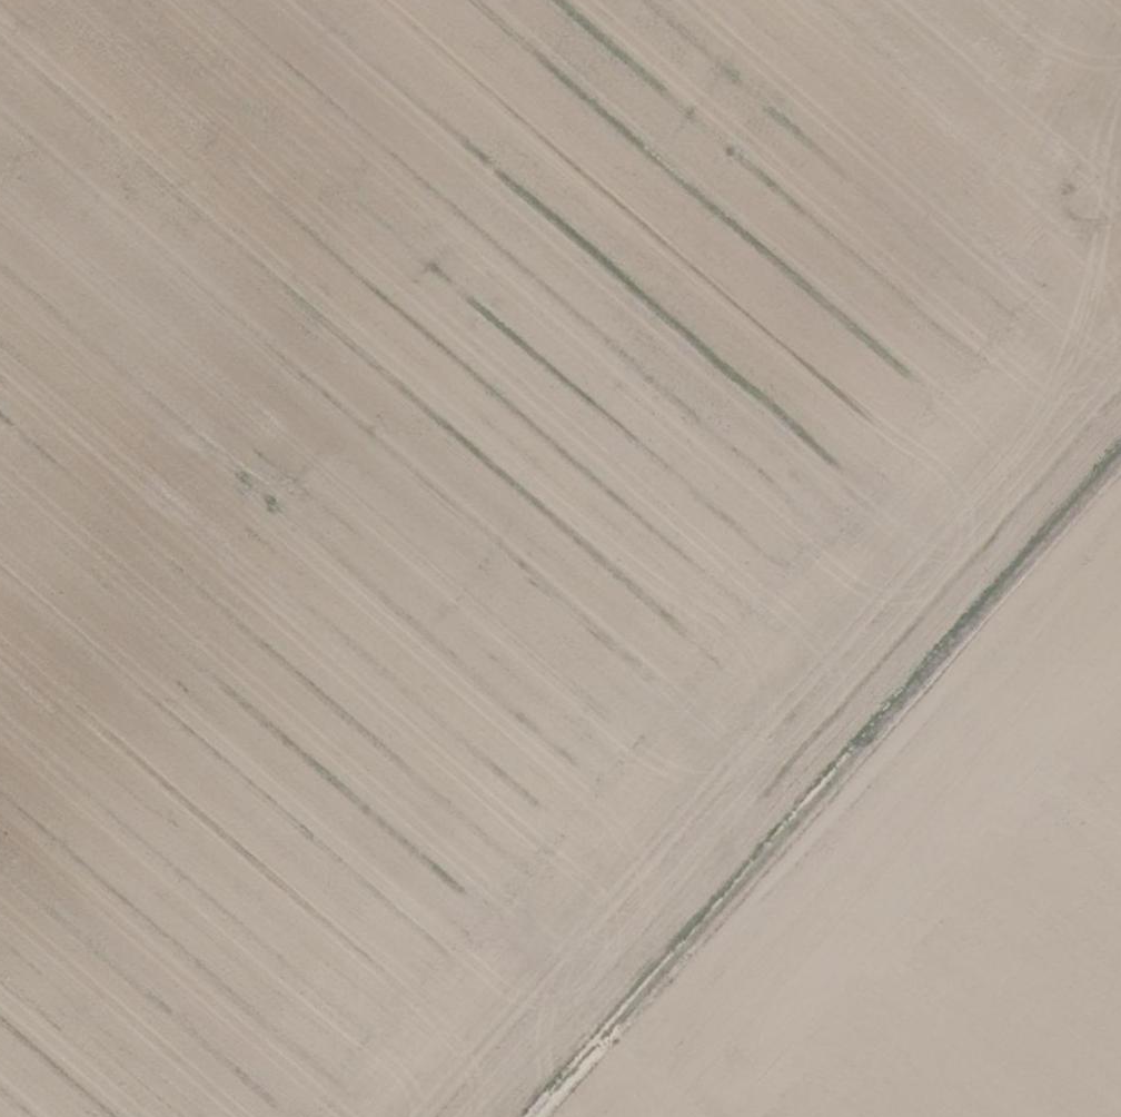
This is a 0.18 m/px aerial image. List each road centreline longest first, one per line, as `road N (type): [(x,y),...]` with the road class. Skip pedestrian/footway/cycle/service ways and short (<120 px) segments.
road 1 (track): [(1120,448),(529,1116)]

